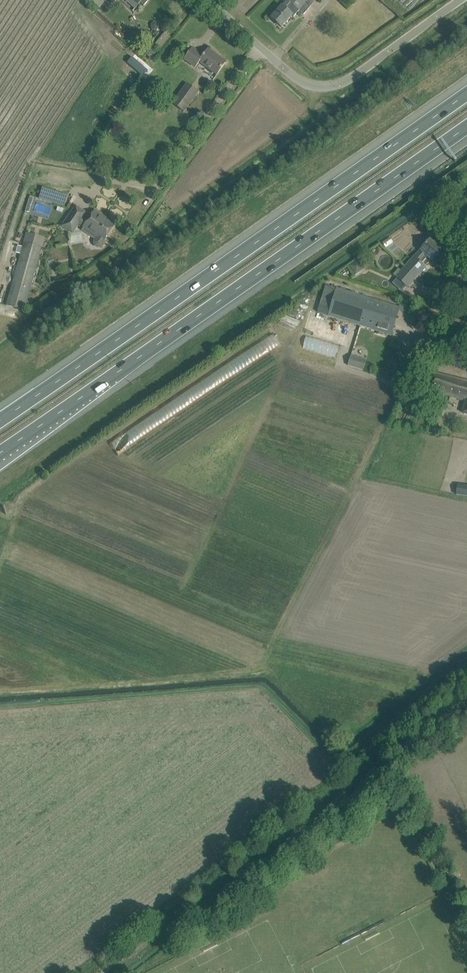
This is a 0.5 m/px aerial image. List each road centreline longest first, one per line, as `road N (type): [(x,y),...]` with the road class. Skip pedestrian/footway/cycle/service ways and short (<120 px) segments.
road 1 (motorway): [(0,453),(466,126)]
road 2 (motorway): [(466,94),(0,420)]
road 3 (unclassified): [(312,86),(348,80),(459,0)]
road 4 (unclassified): [(312,86),(208,0)]

